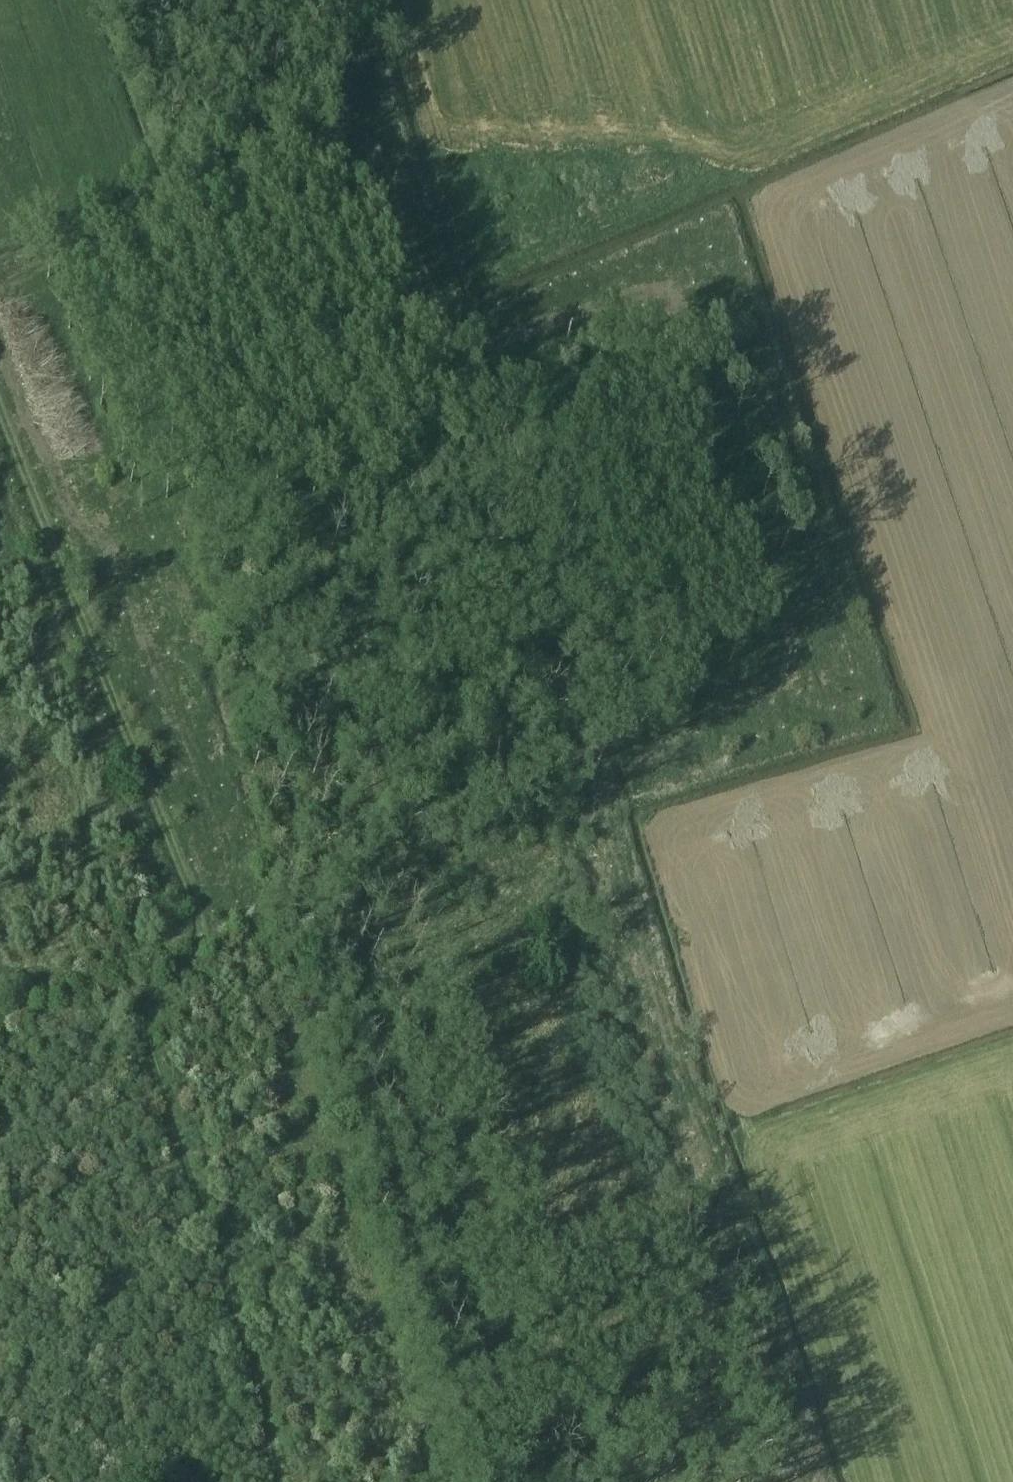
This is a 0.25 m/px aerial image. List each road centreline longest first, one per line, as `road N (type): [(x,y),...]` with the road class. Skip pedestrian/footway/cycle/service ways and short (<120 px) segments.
road 1 (track): [(281,1481),(253,1341),(147,1034),(151,996),(203,937),(0,422)]
road 2 (track): [(893,1481),(747,1088)]

